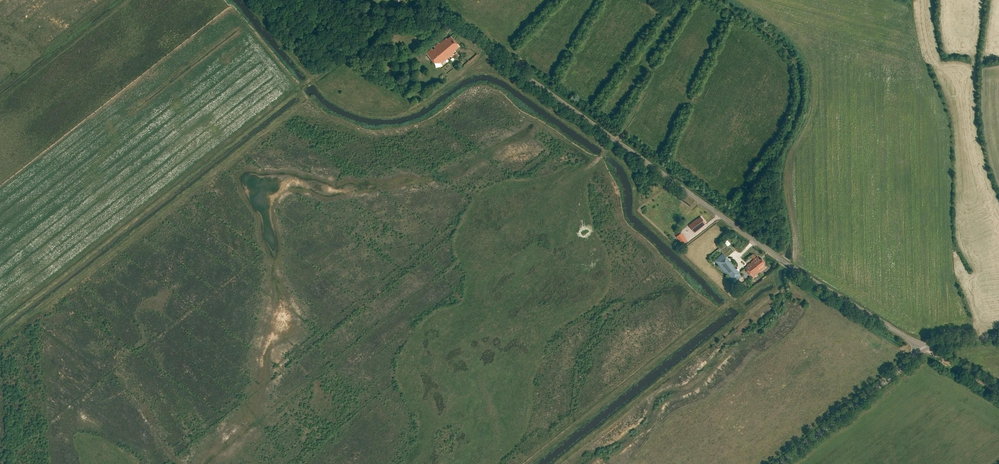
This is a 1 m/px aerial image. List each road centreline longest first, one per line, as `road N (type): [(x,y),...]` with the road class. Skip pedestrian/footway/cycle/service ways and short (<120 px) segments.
road 1 (unclassified): [(924,349),(804,275),(447,24),(384,20),(330,0)]
road 2 (track): [(0,324),(366,43),(384,20)]
road 3 (unclassified): [(780,463),(924,349)]

